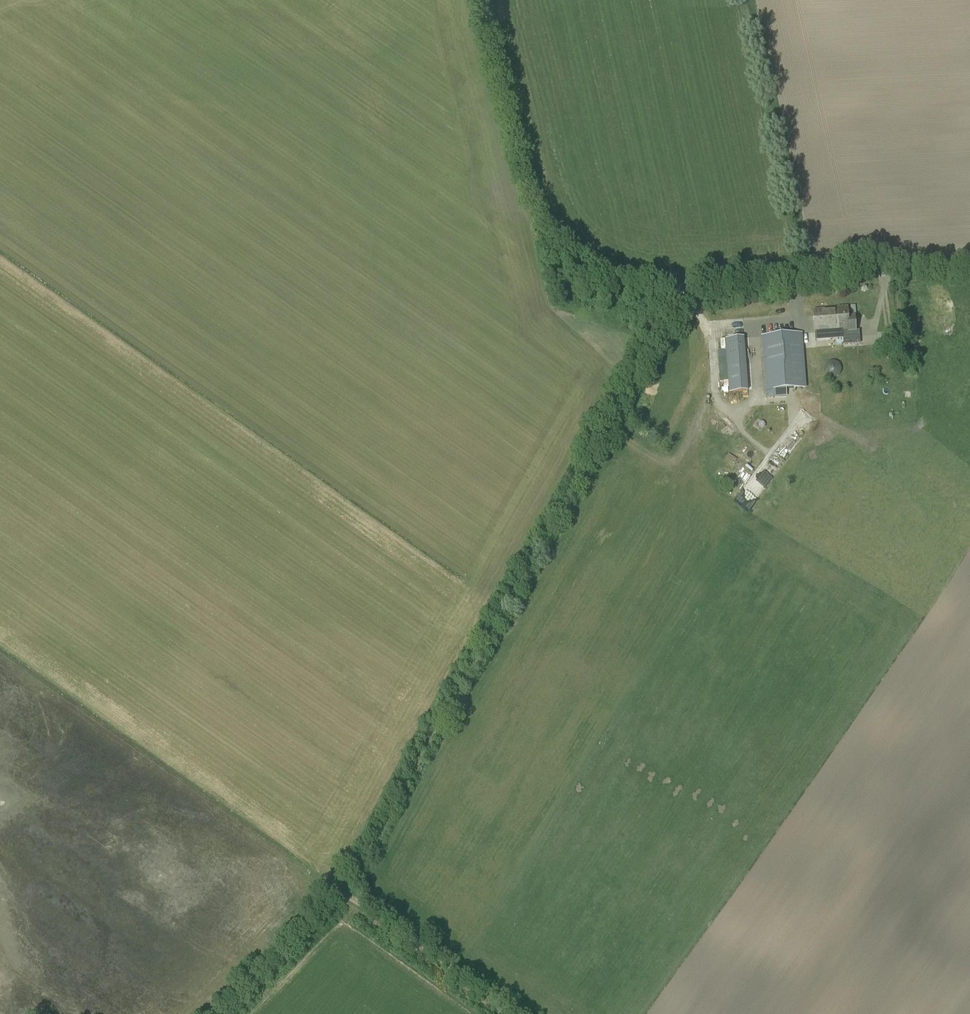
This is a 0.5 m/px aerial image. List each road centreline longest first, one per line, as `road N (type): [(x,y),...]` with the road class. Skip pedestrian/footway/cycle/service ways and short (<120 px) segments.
road 1 (track): [(220,1013),(338,890),(678,286)]
road 2 (unclassified): [(969,264),(678,286),(600,269),(570,248),(539,205),(485,0)]
road 3 (track): [(512,1013),(338,890)]

